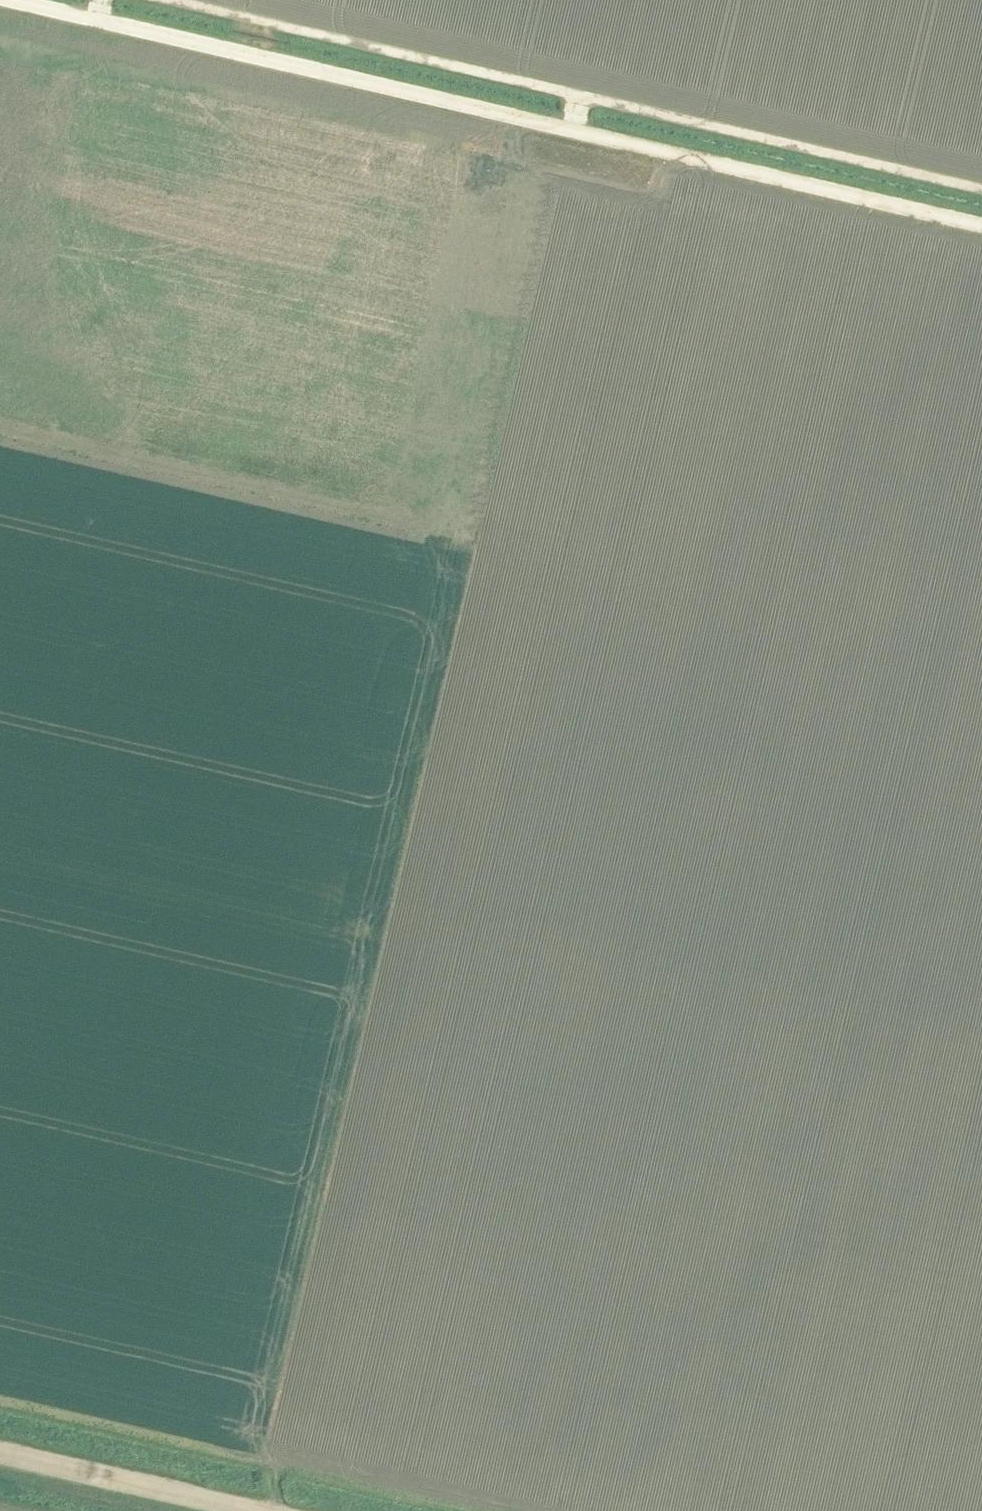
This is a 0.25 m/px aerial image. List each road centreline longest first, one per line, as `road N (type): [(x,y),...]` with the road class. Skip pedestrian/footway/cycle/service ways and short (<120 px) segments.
road 1 (track): [(981,187),(172,0)]
road 2 (track): [(269,1510),(0,1449)]

